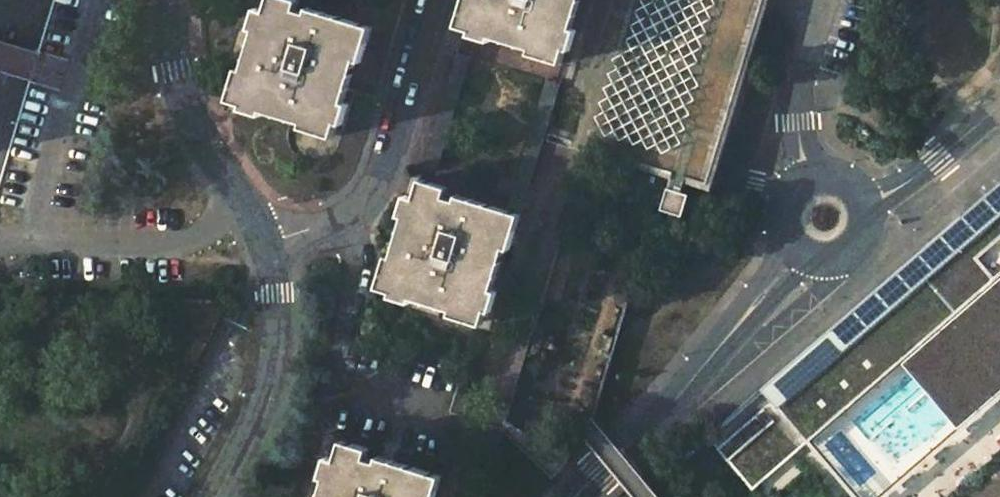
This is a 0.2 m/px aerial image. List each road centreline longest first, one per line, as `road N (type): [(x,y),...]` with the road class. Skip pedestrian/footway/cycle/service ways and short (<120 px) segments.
road 1 (unclassified): [(803,251),(664,413),(575,496)]
road 2 (residential): [(436,0),(376,193),(345,218),(267,245)]
road 3 (residential): [(174,0),(172,40),(186,99),(267,245)]
road 4 (residential): [(267,245),(279,305),(274,367),(216,496)]
road 5 (residential): [(824,0),(796,103),(807,181)]
road 6 (unclassified): [(999,106),(866,208)]

